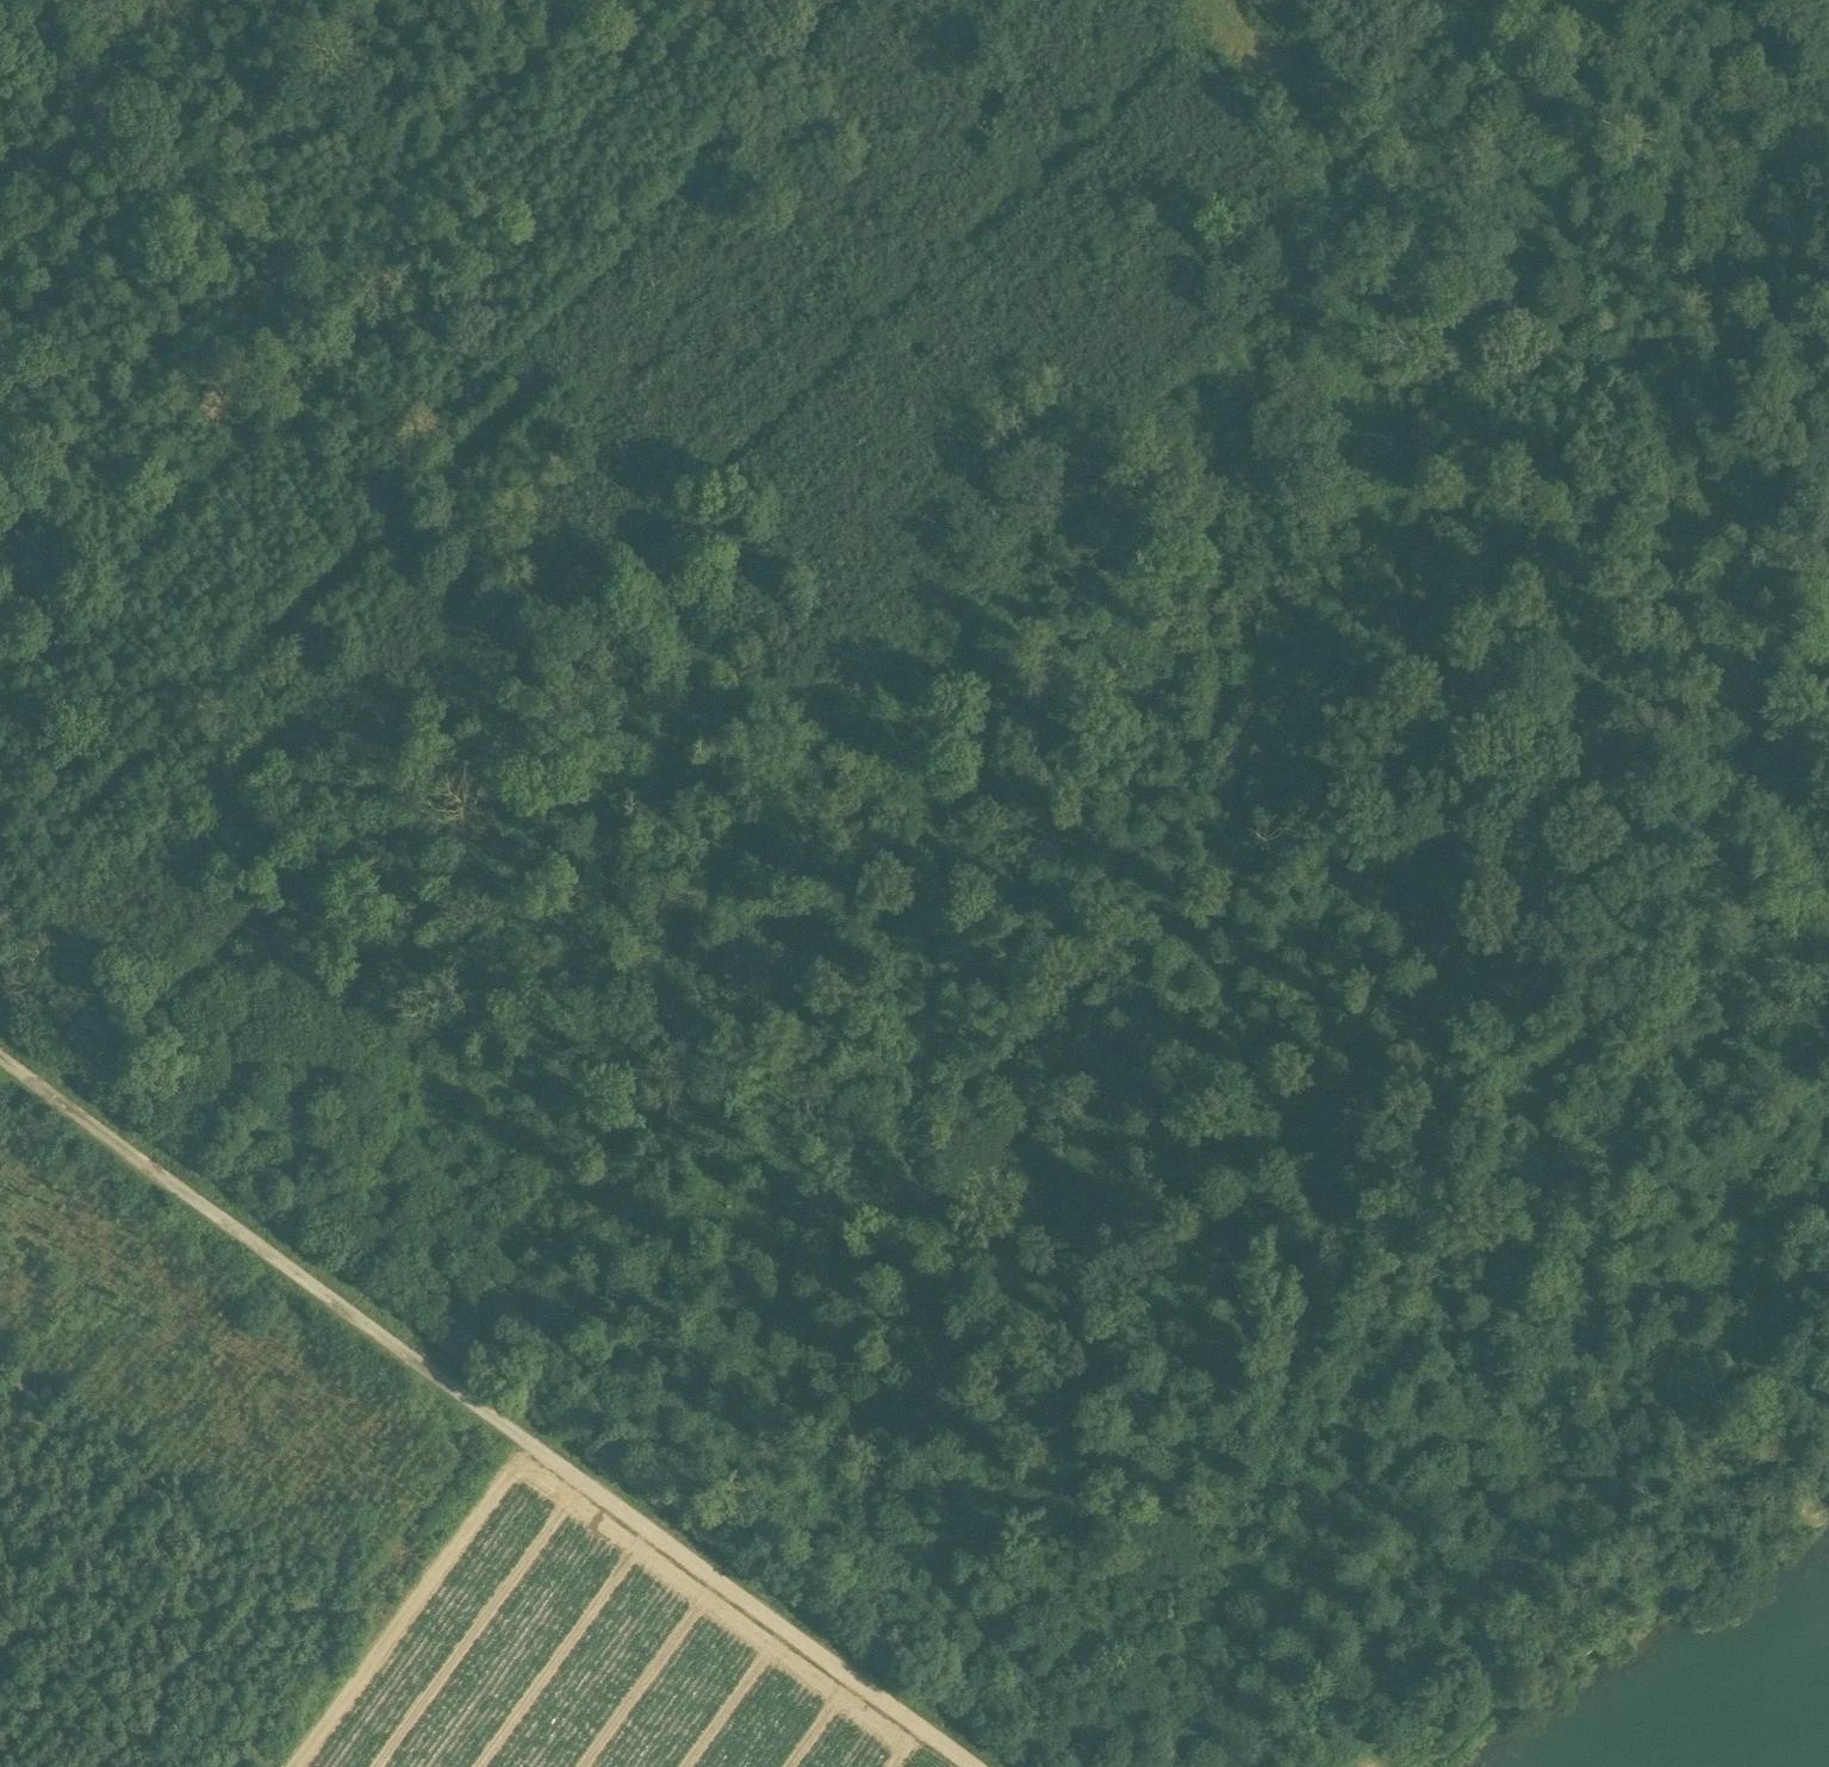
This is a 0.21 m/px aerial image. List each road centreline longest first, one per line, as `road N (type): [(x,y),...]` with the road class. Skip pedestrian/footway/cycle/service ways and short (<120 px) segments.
road 1 (track): [(0,1059),(971,1766)]

